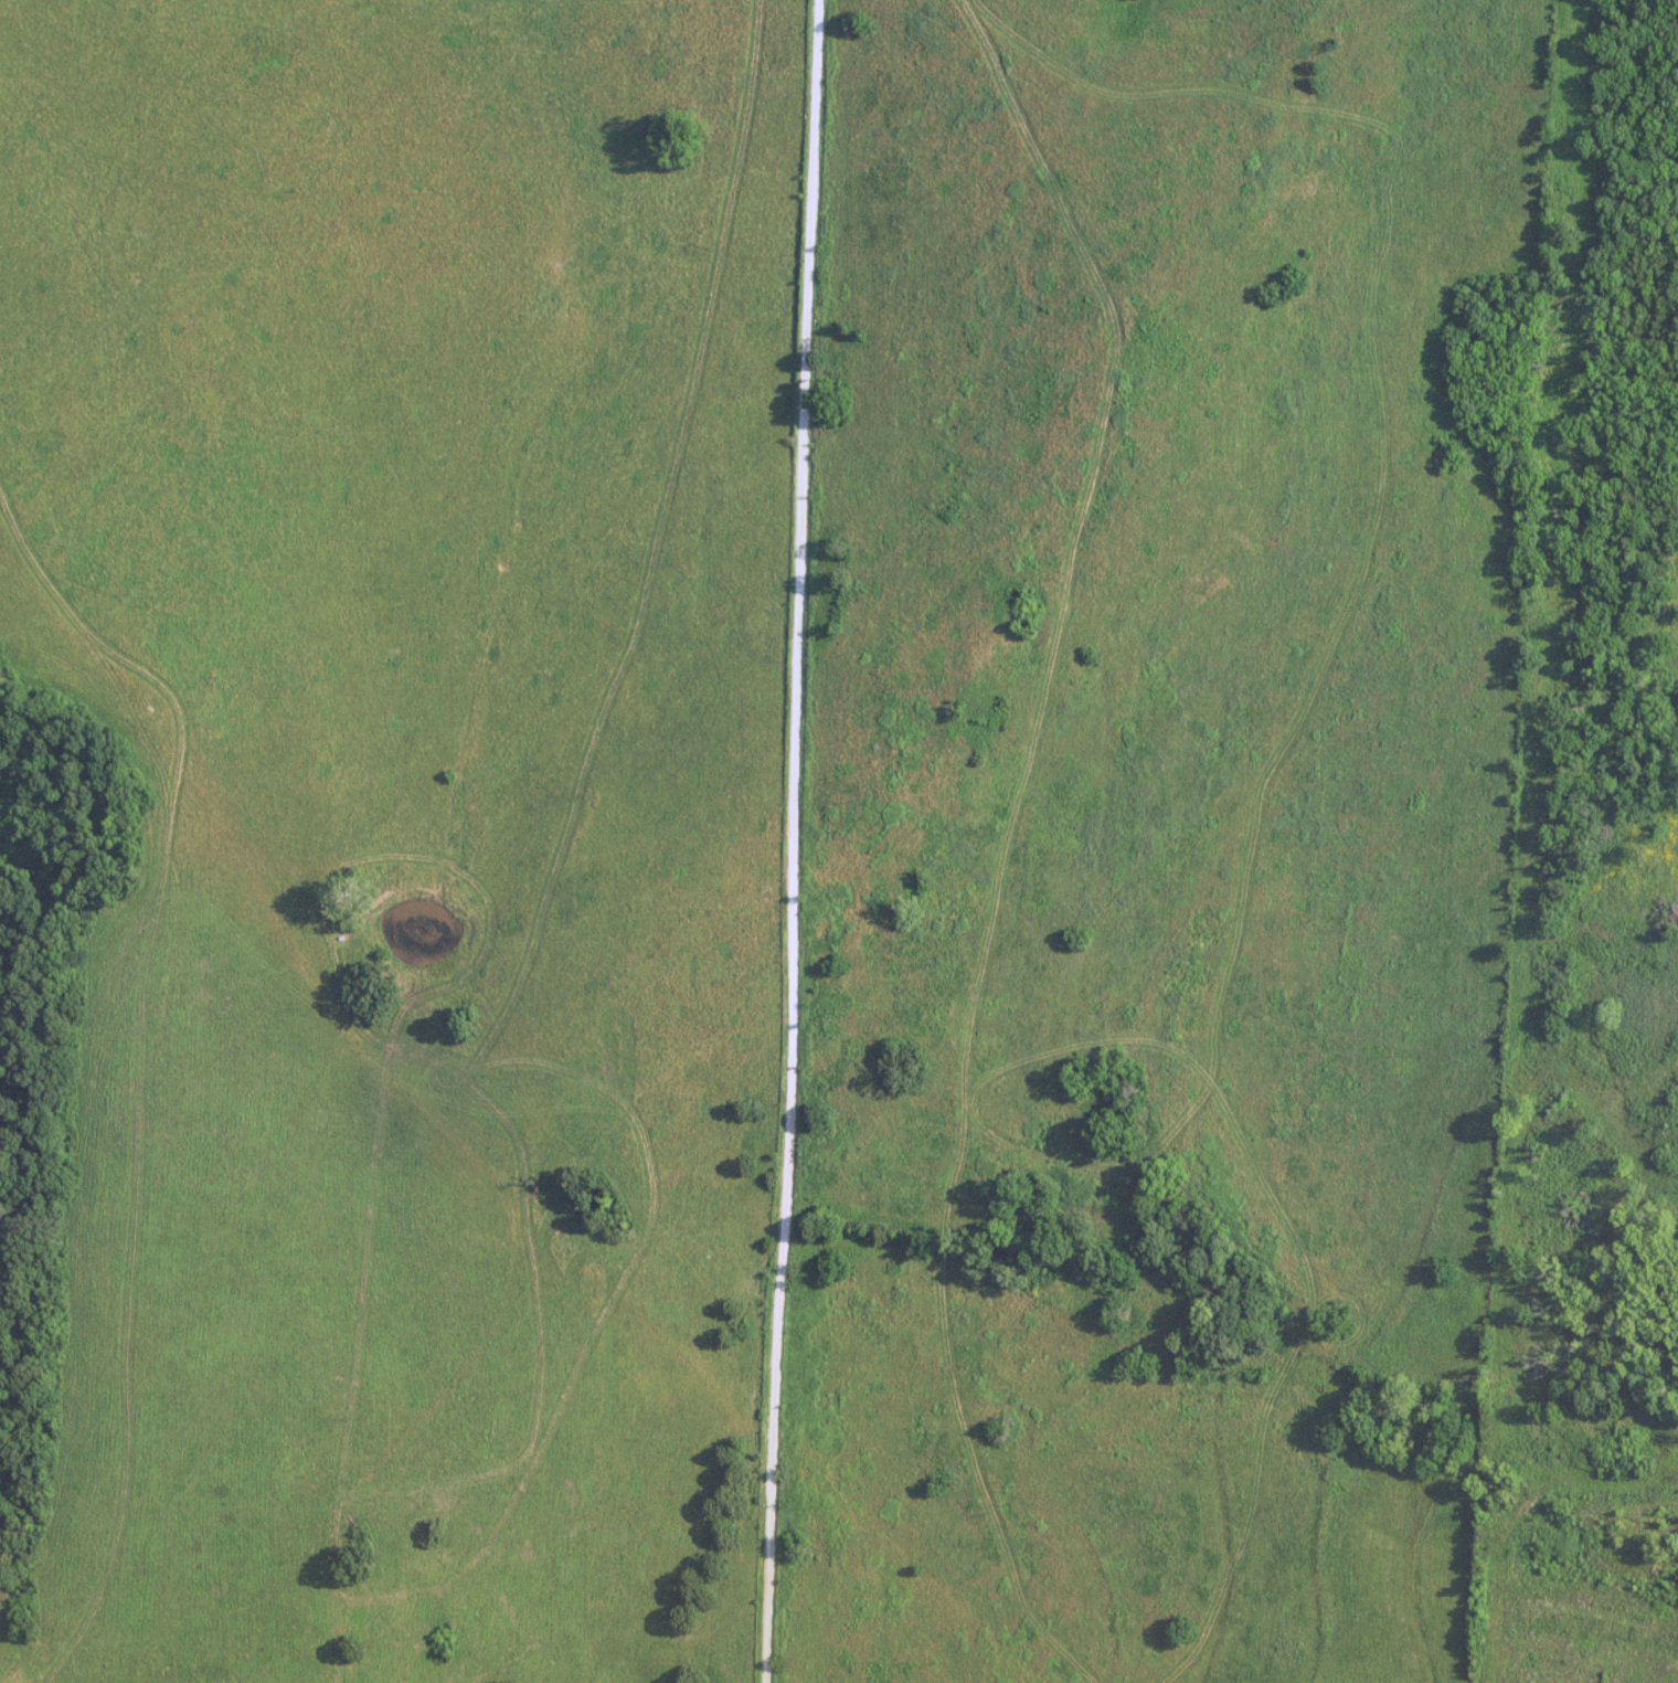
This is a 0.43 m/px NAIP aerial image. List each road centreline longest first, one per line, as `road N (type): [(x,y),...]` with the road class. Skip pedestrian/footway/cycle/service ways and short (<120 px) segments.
road 1 (residential): [(818,0),(798,571),(796,1177),(769,1682)]

